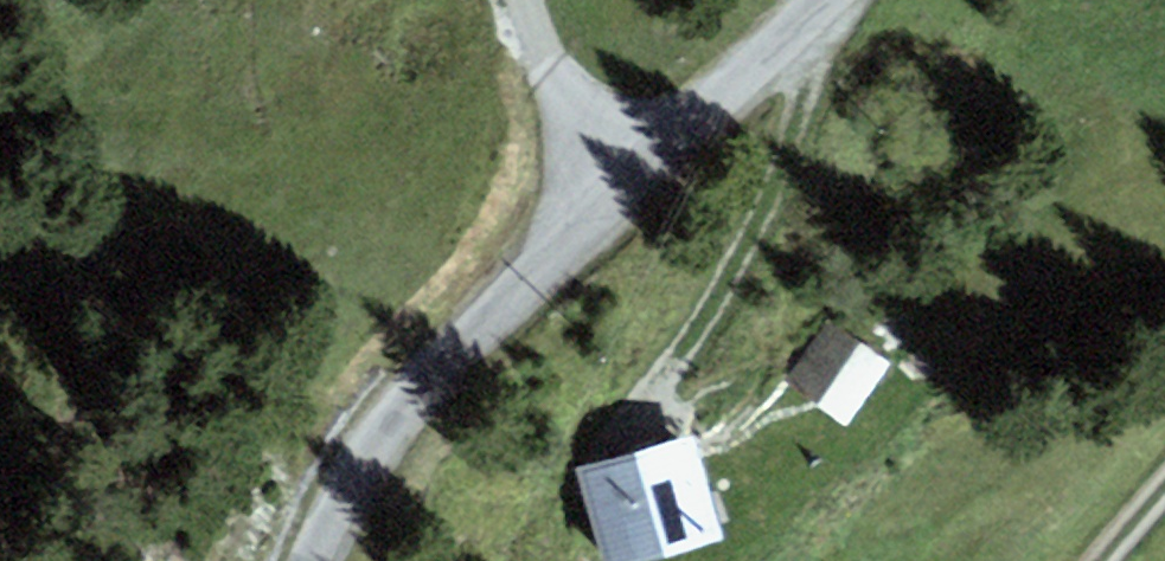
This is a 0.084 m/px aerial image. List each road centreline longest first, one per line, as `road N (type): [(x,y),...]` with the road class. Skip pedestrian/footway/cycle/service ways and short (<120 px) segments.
road 1 (unclassified): [(291,560),(318,494),(597,177),(800,0)]
road 2 (track): [(616,417),(750,232),(835,0)]
road 3 (track): [(597,177),(524,0)]

